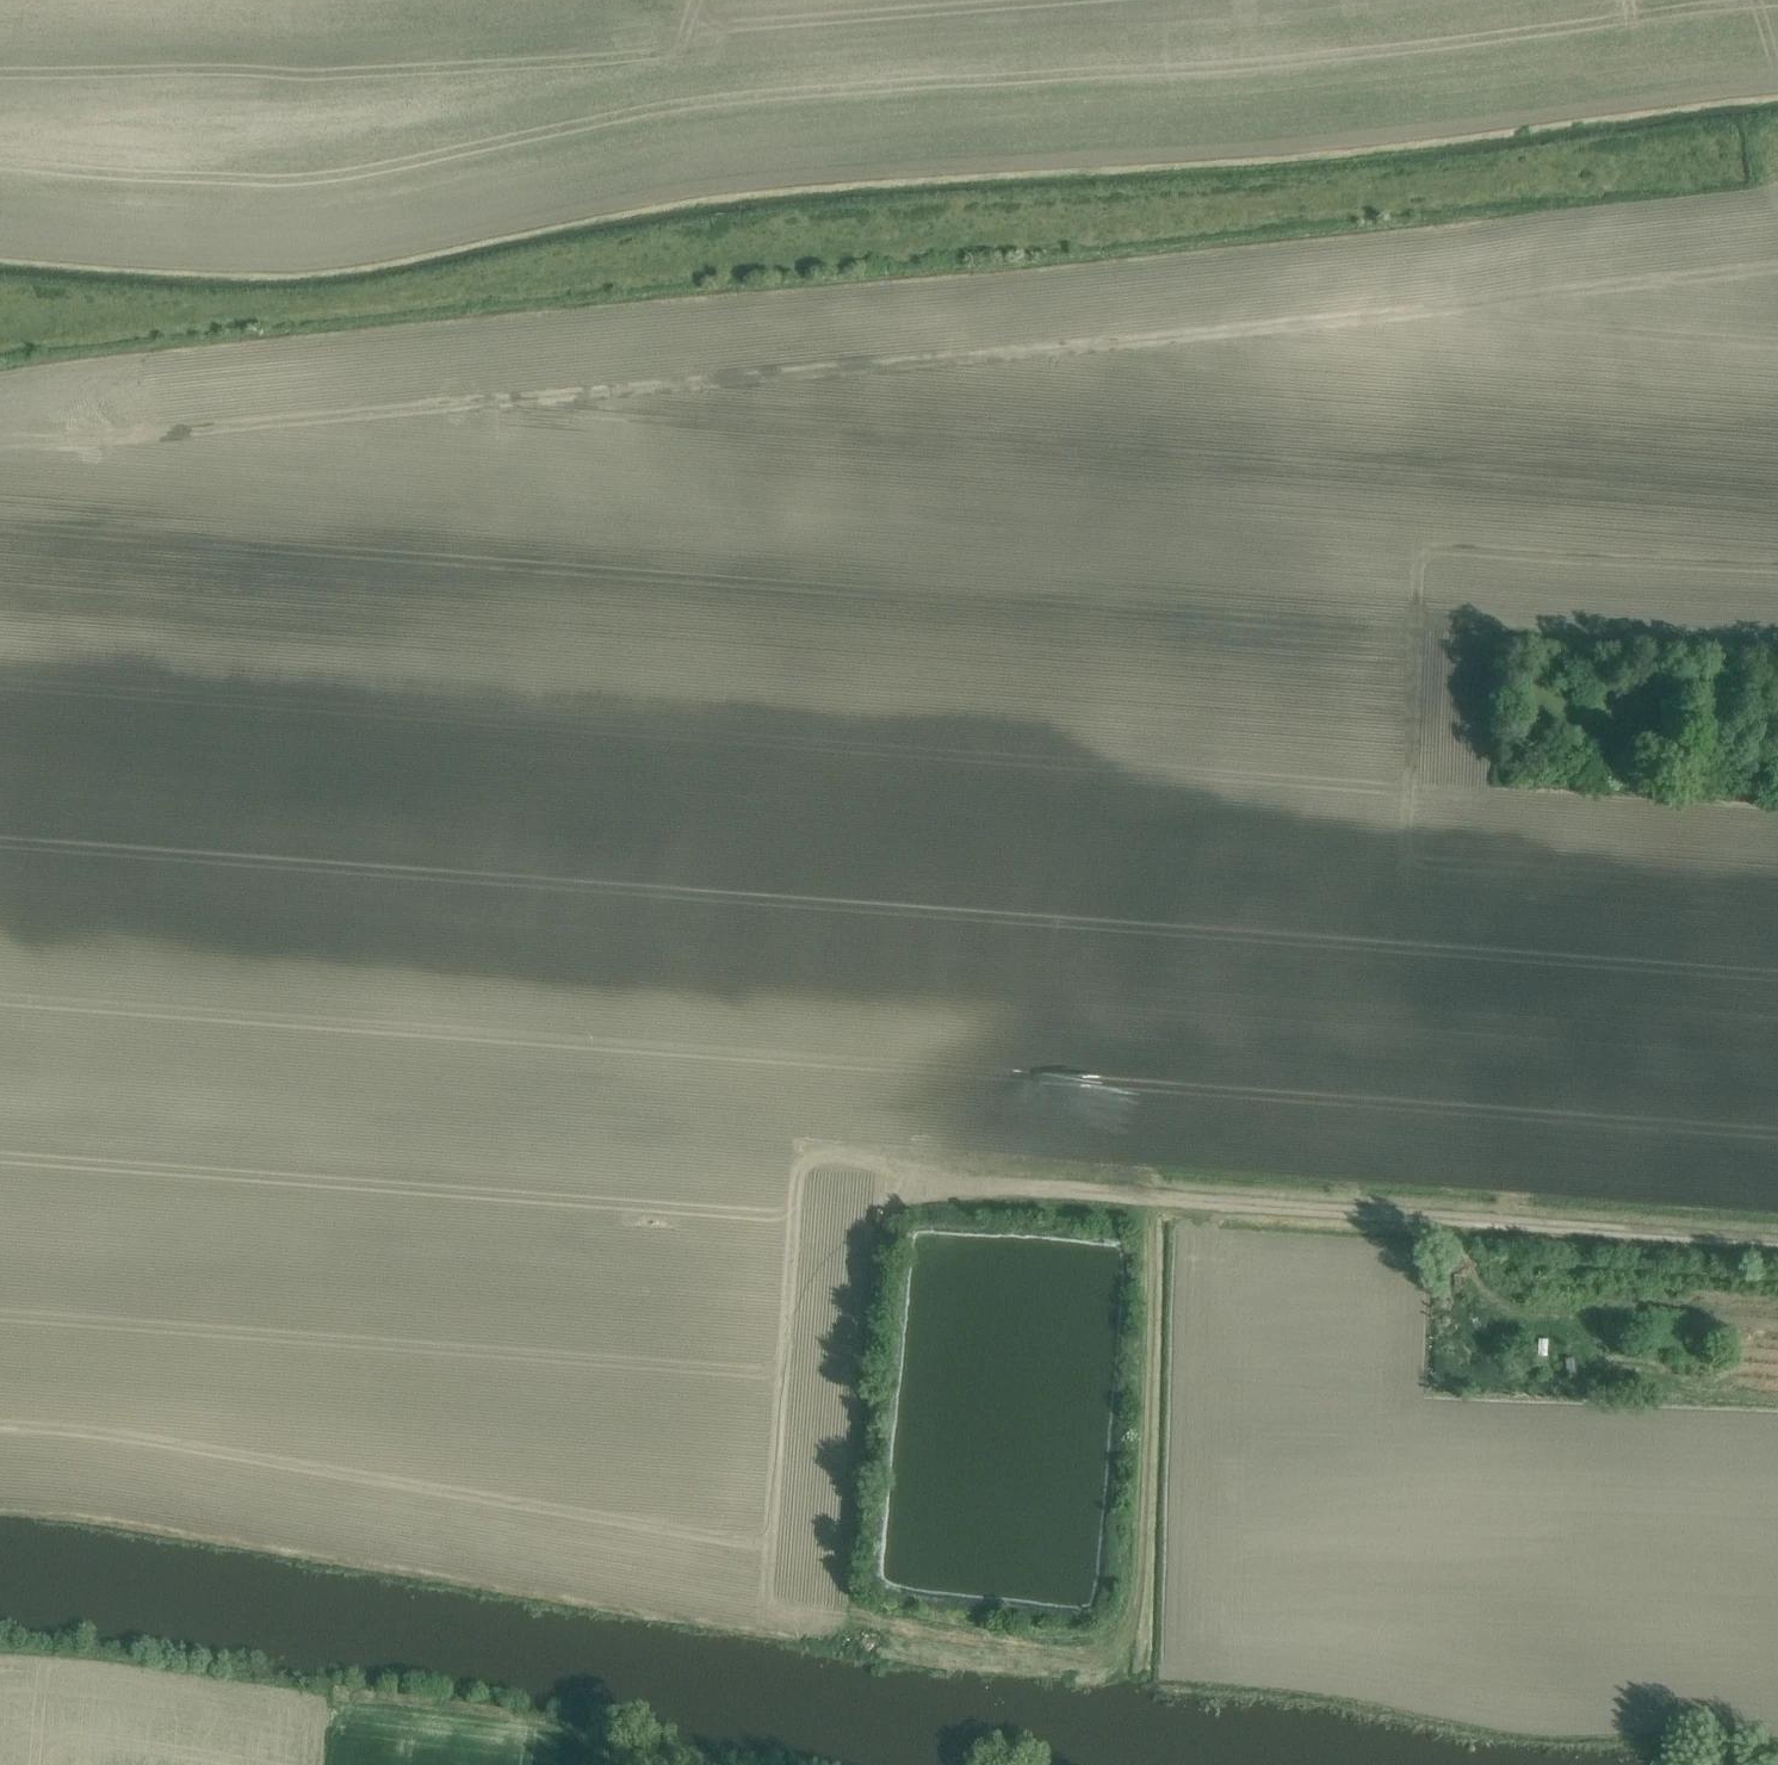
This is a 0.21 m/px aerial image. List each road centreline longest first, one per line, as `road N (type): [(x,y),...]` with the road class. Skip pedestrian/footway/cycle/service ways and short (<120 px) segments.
road 1 (unclassified): [(1777,1242),(890,1177)]

